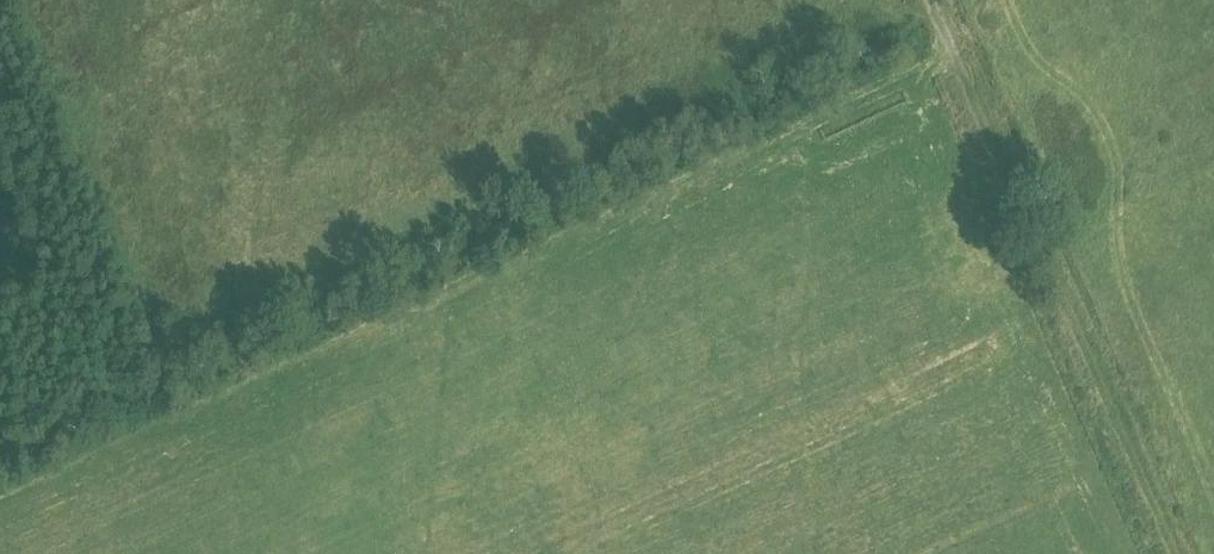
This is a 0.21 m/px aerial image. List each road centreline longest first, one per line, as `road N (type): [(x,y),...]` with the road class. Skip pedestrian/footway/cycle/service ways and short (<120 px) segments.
road 1 (track): [(932,0),(1173,553)]

